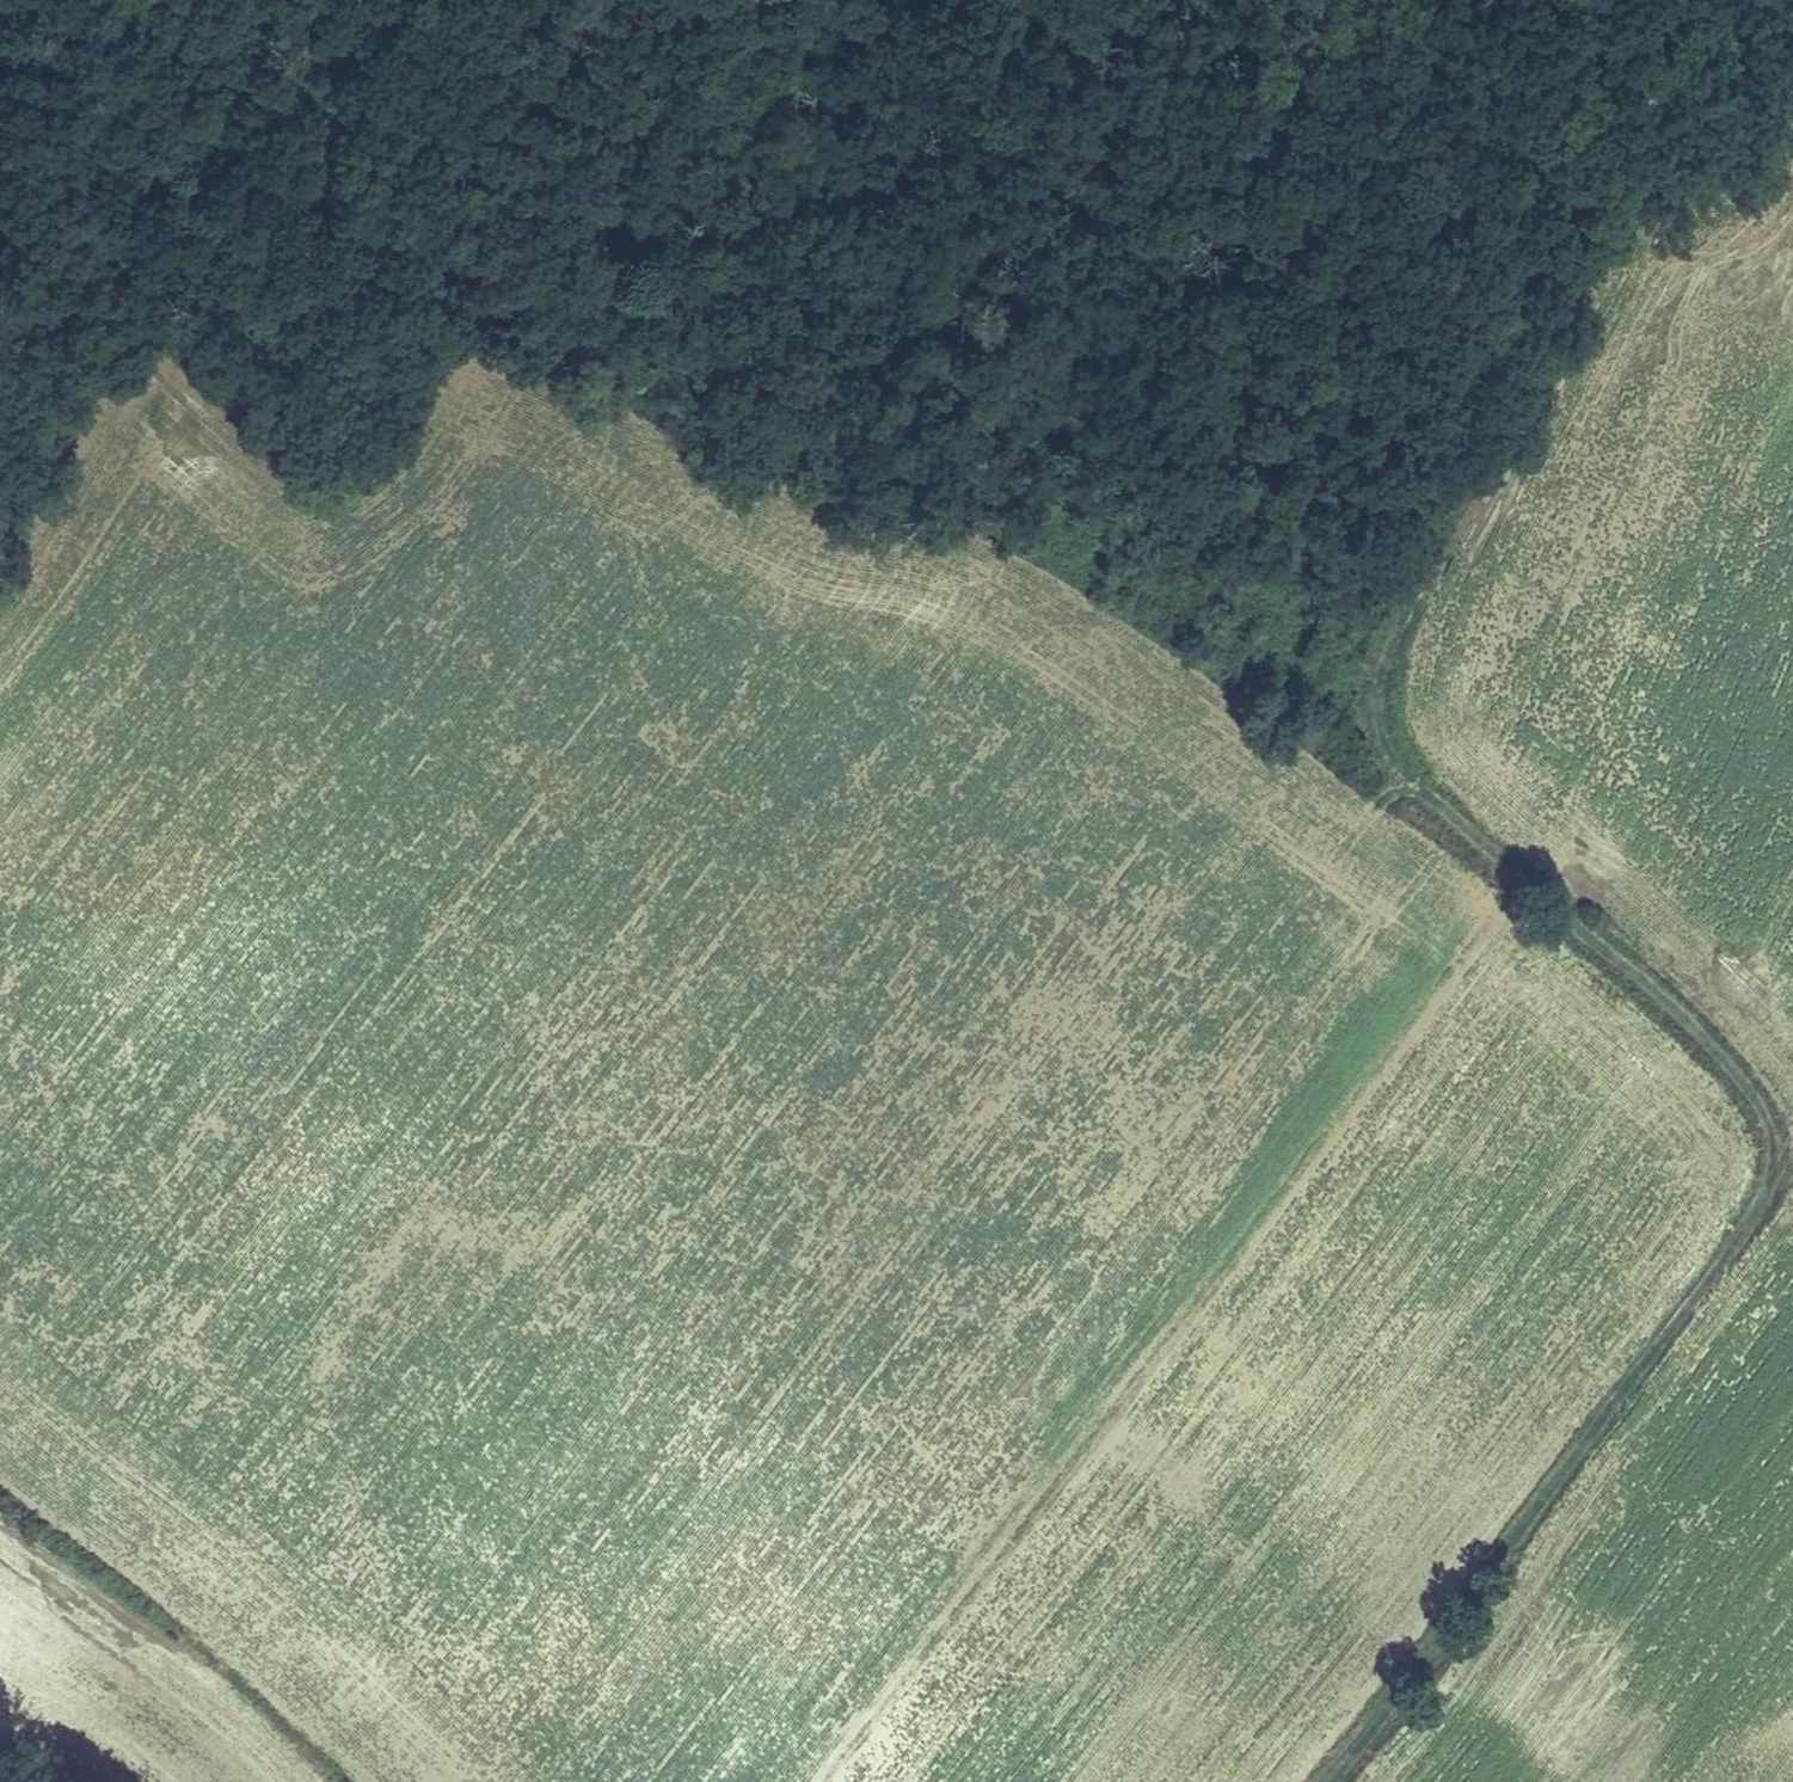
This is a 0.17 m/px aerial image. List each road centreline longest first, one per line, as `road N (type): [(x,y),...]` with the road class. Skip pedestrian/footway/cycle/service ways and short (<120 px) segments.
road 1 (track): [(1326,1781),(1763,1209),(1771,1174),(1773,1139),(1759,1095),(1716,1046),(1447,810),(1402,758),(1384,705),(1389,651),(1412,584),(1594,214),(1687,0)]

